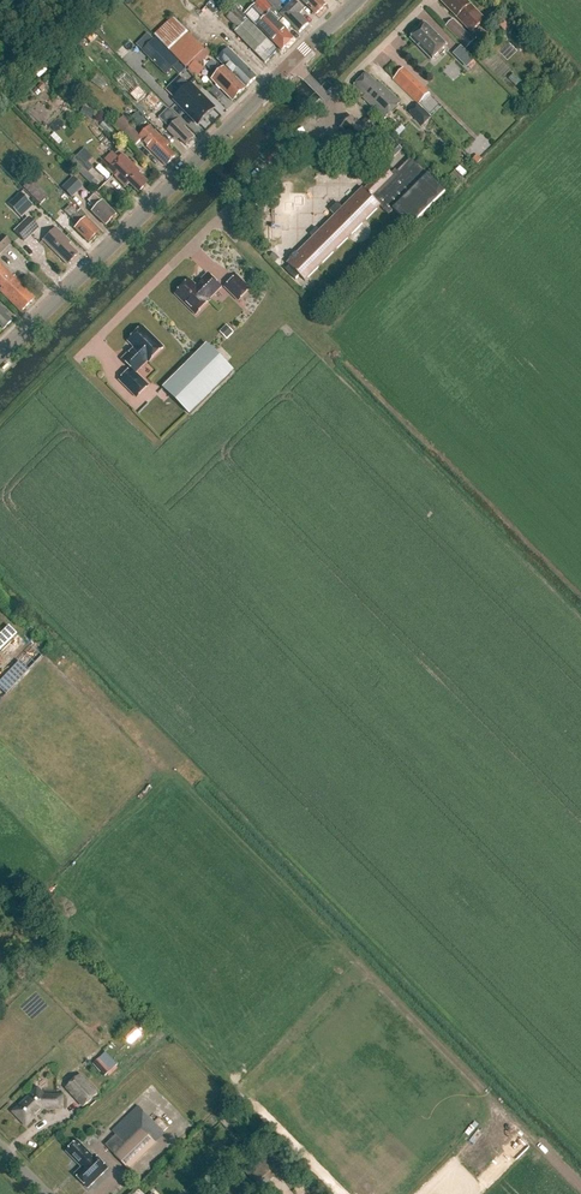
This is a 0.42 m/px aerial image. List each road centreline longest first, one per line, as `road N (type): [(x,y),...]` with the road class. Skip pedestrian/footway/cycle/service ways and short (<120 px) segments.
road 1 (tertiary): [(0,356),(291,63)]
road 2 (residential): [(336,108),(81,356)]
road 3 (residential): [(427,0),(348,80),(336,108)]

